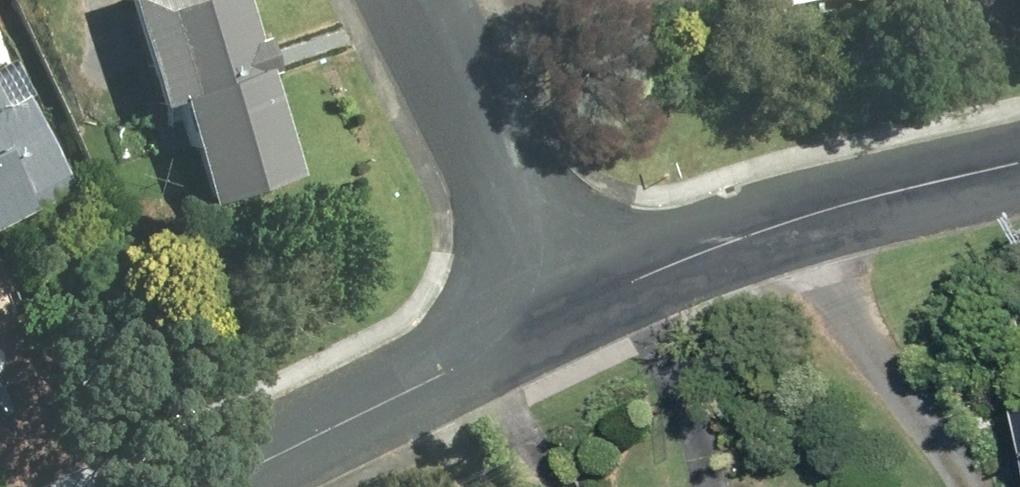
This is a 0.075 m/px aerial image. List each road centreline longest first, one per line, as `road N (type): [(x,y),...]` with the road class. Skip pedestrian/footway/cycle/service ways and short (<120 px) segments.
road 1 (tertiary): [(574,311),(761,232),(1019,165)]
road 2 (tertiary): [(214,486),(574,311)]
road 3 (residential): [(574,311),(414,0)]

